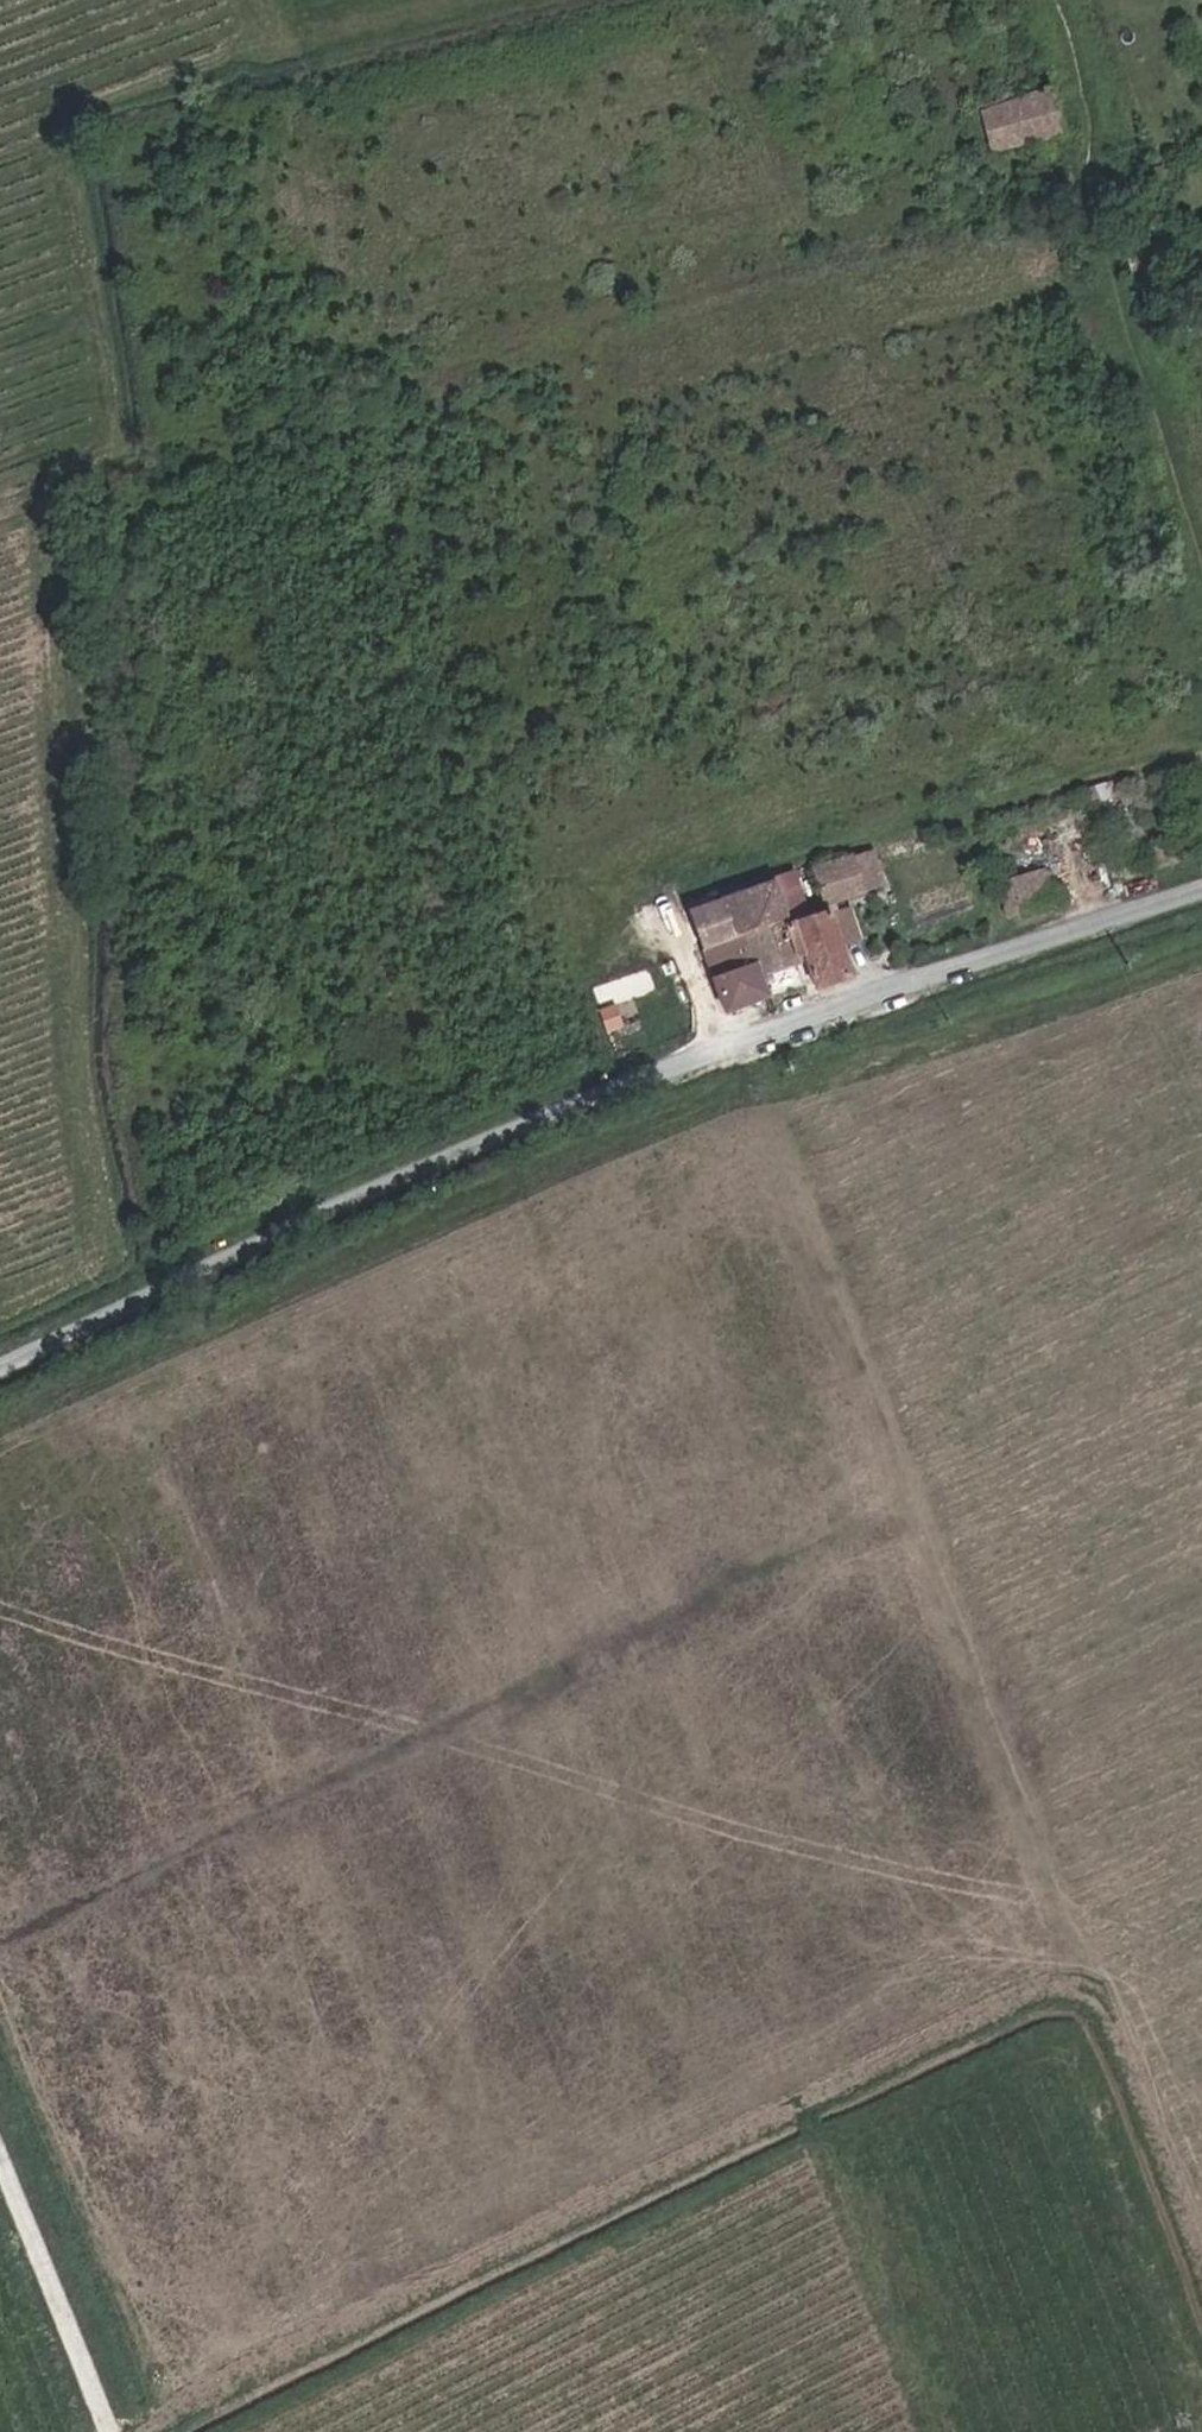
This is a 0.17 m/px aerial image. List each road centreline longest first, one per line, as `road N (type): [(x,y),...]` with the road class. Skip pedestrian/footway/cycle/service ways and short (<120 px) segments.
road 1 (unclassified): [(0,1369),(715,1054),(1201,887)]
road 2 (track): [(0,2148),(114,2431)]

